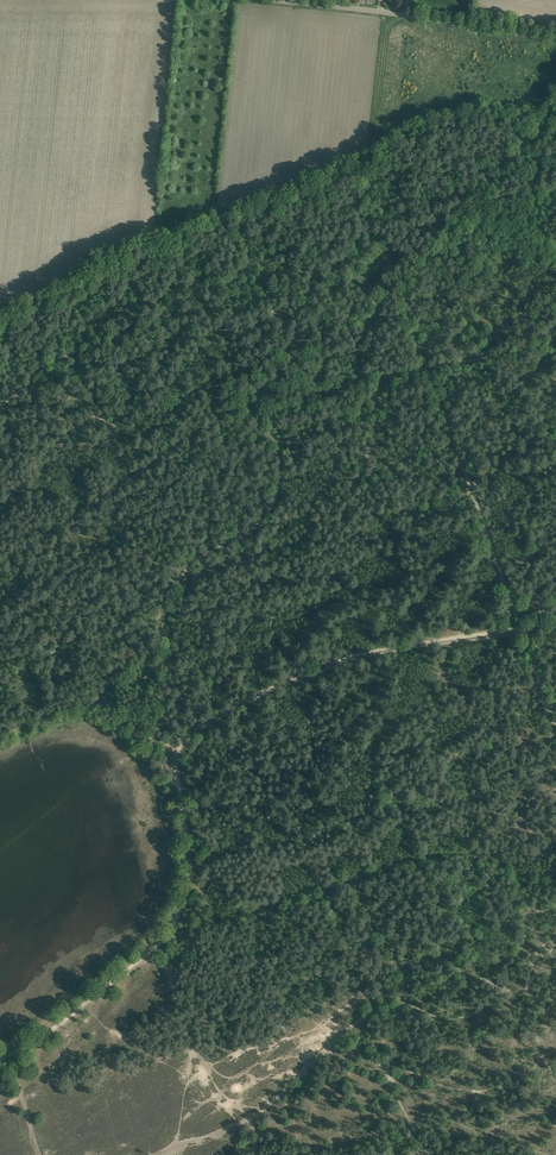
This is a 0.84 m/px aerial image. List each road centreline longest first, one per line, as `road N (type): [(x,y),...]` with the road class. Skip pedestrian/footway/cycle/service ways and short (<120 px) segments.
road 1 (track): [(176,744),(343,650),(555,619)]
road 2 (track): [(555,722),(426,366)]
road 3 (track): [(266,400),(235,407),(0,563)]
road 4 (unclassified): [(555,35),(272,0)]
road 5 (track): [(6,1054),(59,1022),(170,921)]
road 6 (track): [(426,366),(401,292),(477,193)]
road 7 (track): [(170,921),(194,860),(176,744)]
road 8 (track): [(426,366),(275,398)]
road 9 (track): [(555,341),(426,366)]

